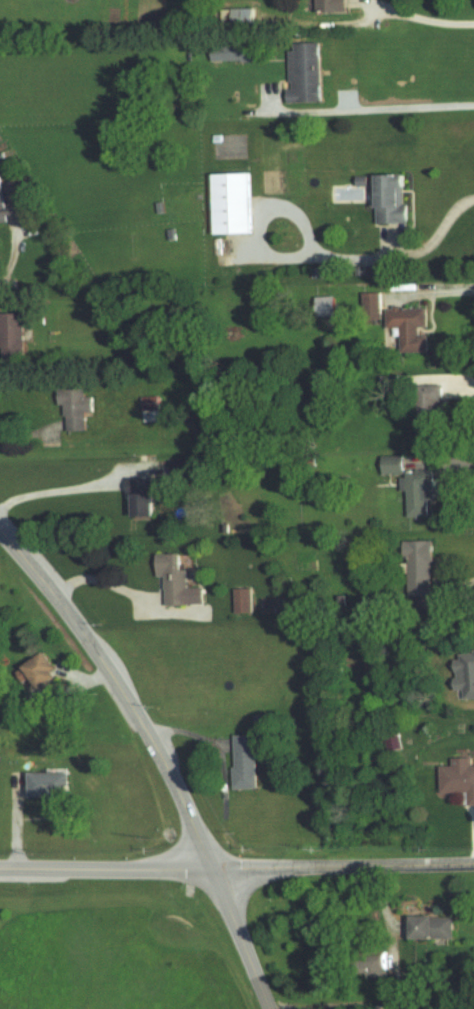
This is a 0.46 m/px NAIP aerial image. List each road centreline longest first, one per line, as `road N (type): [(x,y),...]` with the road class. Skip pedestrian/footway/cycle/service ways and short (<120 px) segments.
road 1 (tertiary): [(0,865),(473,863)]
road 2 (tertiary): [(0,531),(142,720),(210,863)]
road 3 (tertiary): [(210,863),(268,1008)]

